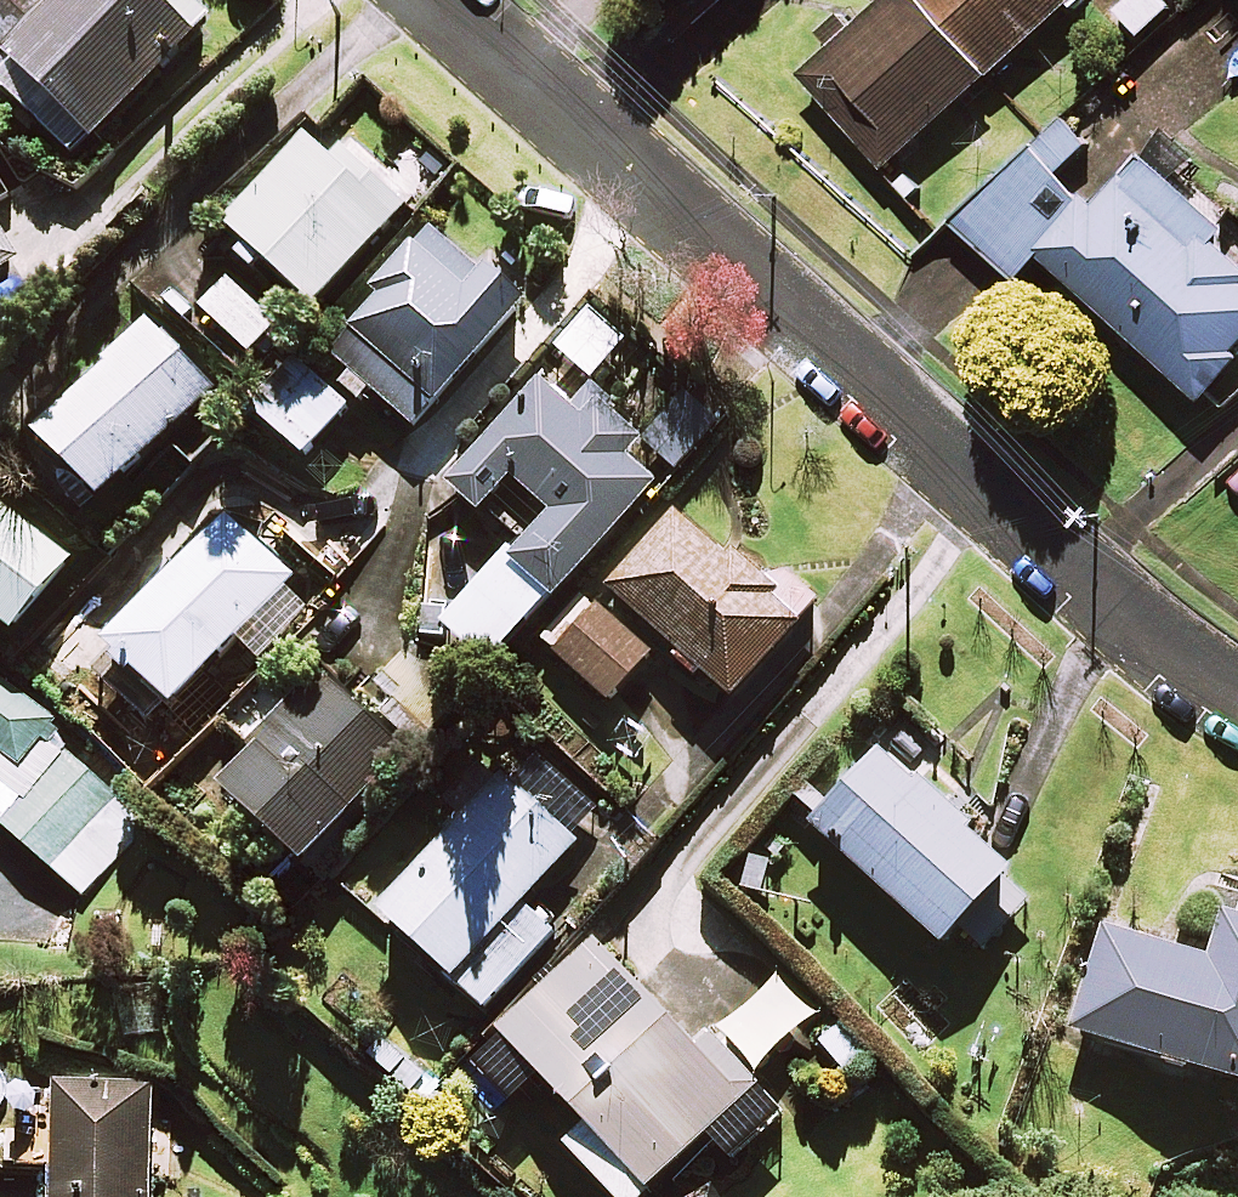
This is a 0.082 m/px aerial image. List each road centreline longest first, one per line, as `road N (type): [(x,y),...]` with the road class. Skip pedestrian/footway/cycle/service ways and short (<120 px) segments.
road 1 (residential): [(1237,693),(1175,653),(445,0)]

